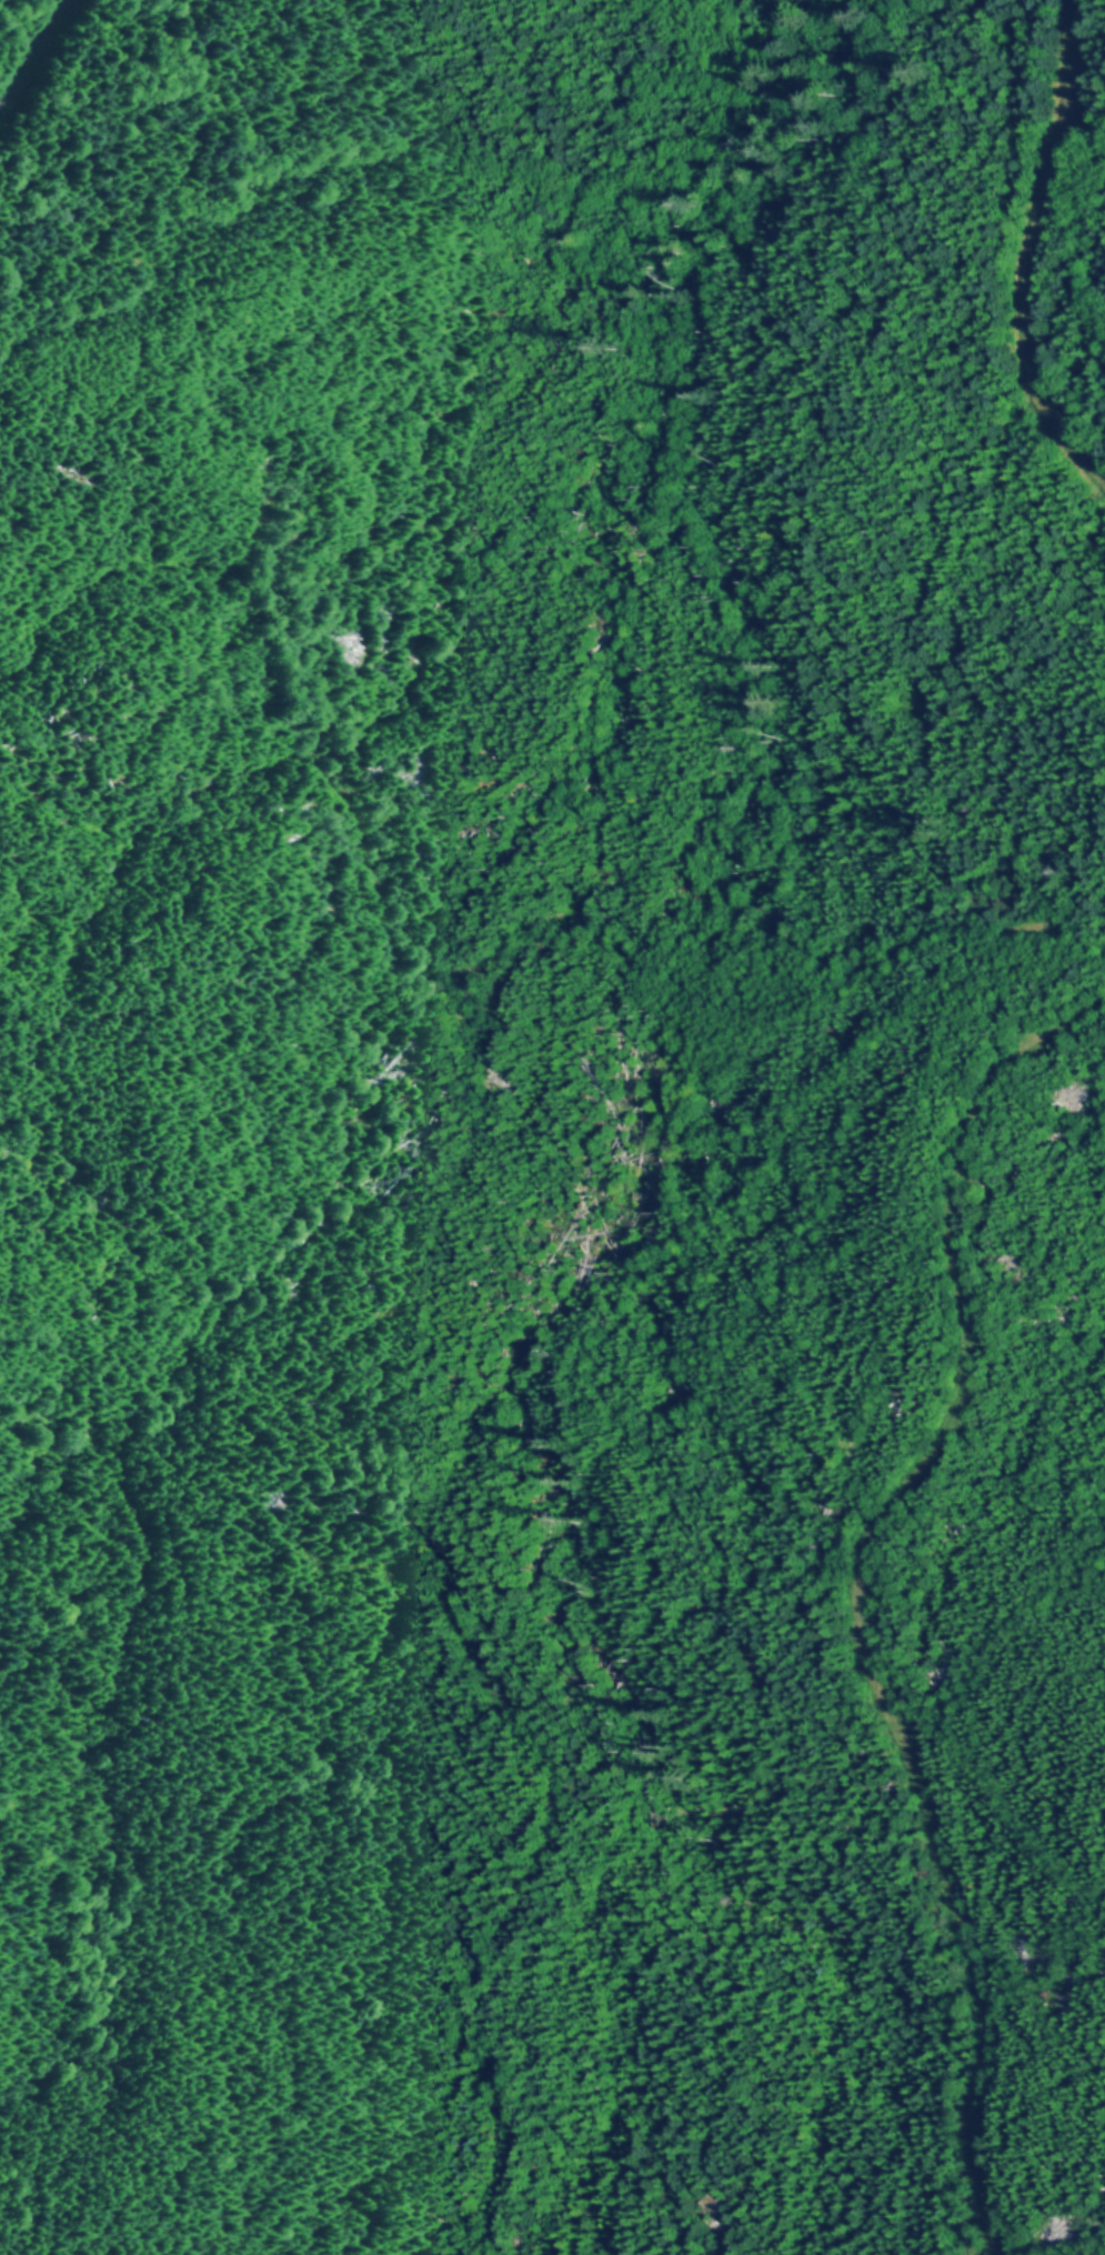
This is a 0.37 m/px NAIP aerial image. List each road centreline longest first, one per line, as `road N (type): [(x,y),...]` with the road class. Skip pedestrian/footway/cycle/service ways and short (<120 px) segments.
road 1 (track): [(0,108),(167,0)]

